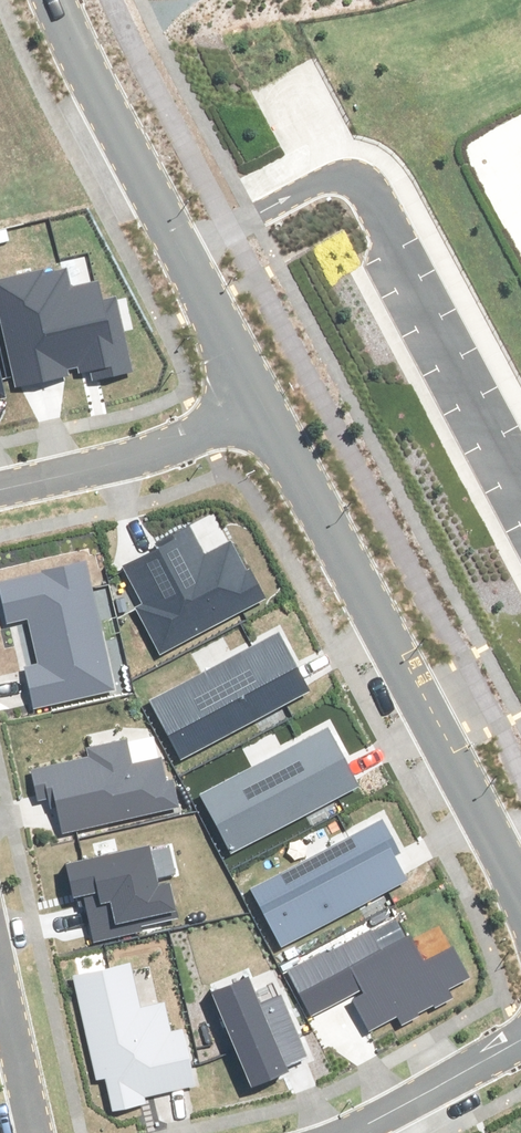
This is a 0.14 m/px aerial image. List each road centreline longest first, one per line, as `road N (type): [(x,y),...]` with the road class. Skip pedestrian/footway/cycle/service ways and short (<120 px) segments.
road 1 (tertiary): [(520,888),(262,405)]
road 2 (tertiary): [(262,405),(56,0)]
road 3 (residential): [(262,405),(164,449),(0,490)]
road 4 (residential): [(520,1039),(348,1132)]
road 5 (residential): [(36,1132),(0,975)]

